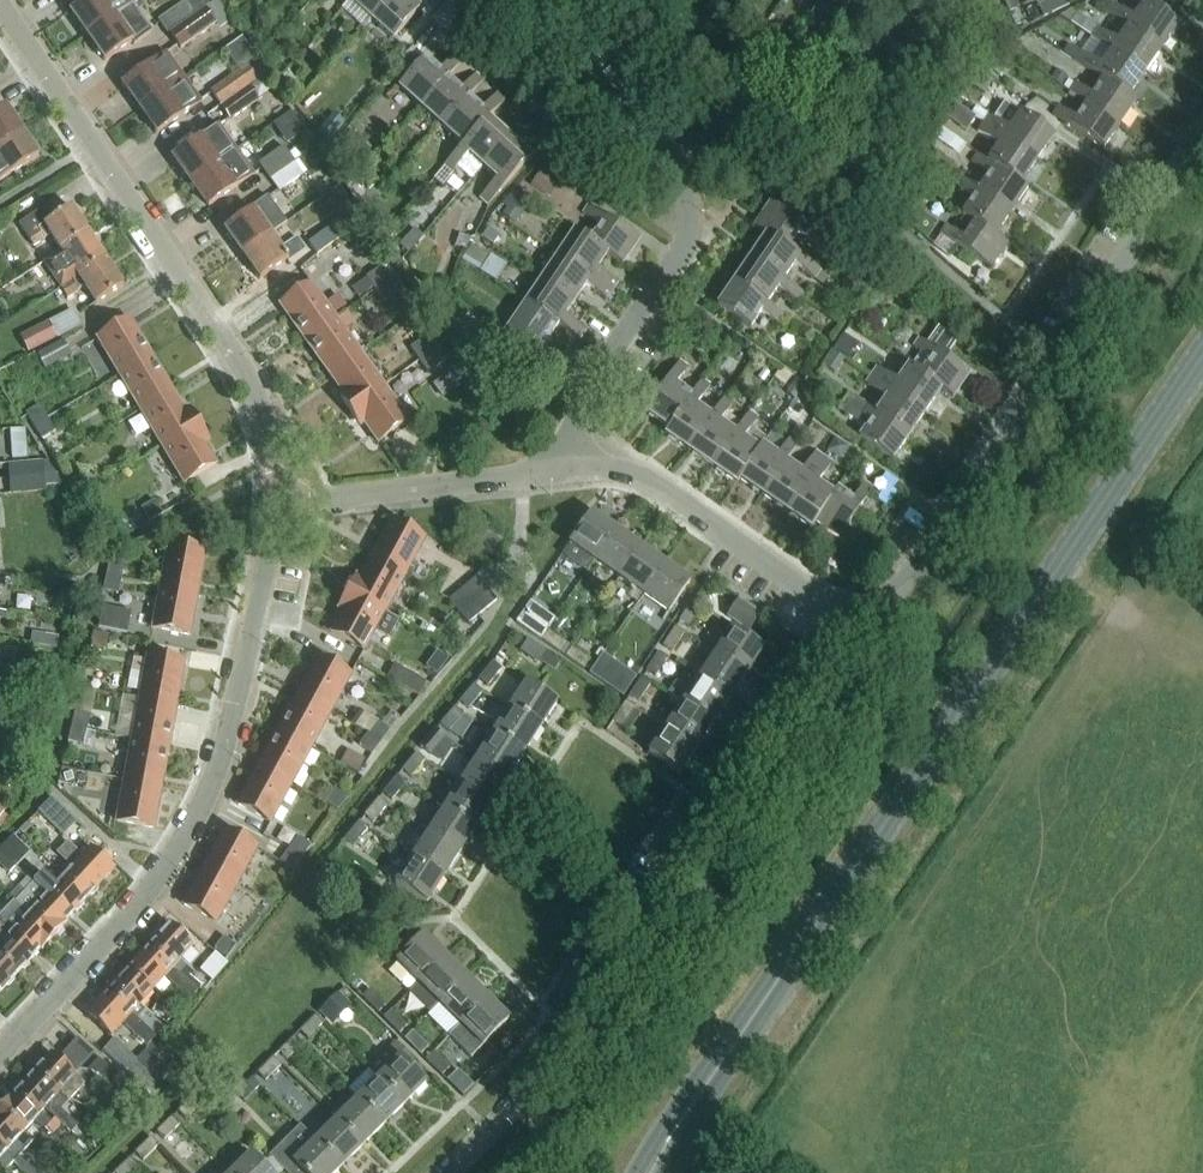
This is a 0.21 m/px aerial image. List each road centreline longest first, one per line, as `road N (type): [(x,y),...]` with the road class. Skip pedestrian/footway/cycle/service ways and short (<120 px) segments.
road 1 (secondary): [(670,1142),(1202,357)]
road 2 (residential): [(453,1172),(571,1053),(853,612)]
road 3 (residential): [(0,1058),(188,837),(226,740),(280,507)]
road 4 (residential): [(853,612),(878,609),(904,590),(1202,145)]
road 5 (residential): [(280,507),(272,440),(239,366),(0,4)]
road 6 (residential): [(575,473),(574,421),(695,223),(672,168),(563,16)]
road 7 (residential): [(575,473),(619,470),(652,482),(853,612)]
road 8 (residential): [(280,507),(575,473)]

